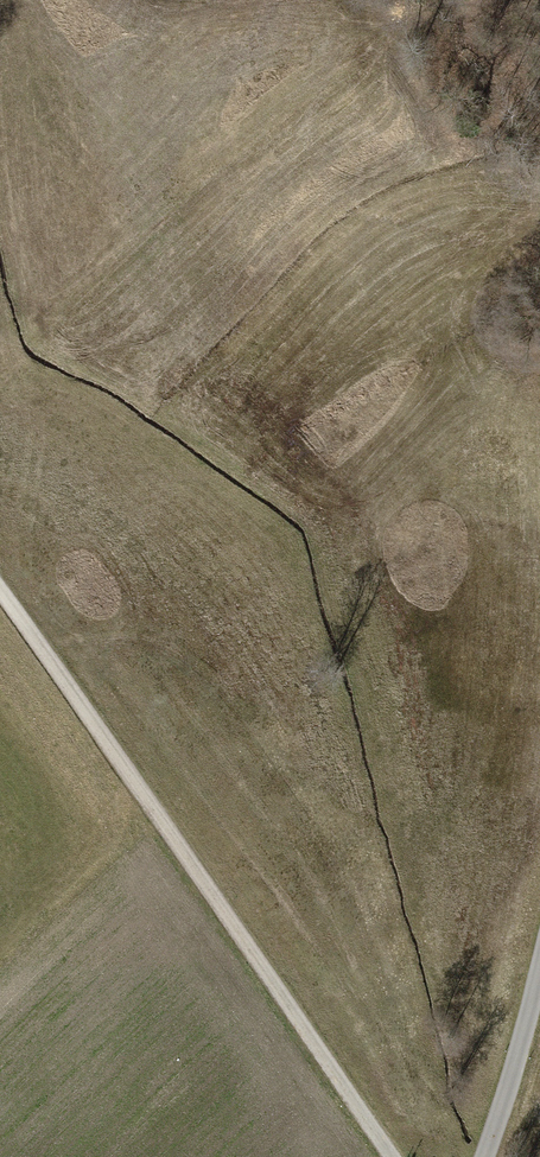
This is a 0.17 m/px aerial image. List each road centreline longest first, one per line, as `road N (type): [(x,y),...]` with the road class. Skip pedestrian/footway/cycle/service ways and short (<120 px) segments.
road 1 (track): [(0,604),(389,1156)]
road 2 (unclassified): [(485,1156),(514,1073),(539,952)]
road 3 (track): [(539,1),(406,14)]

